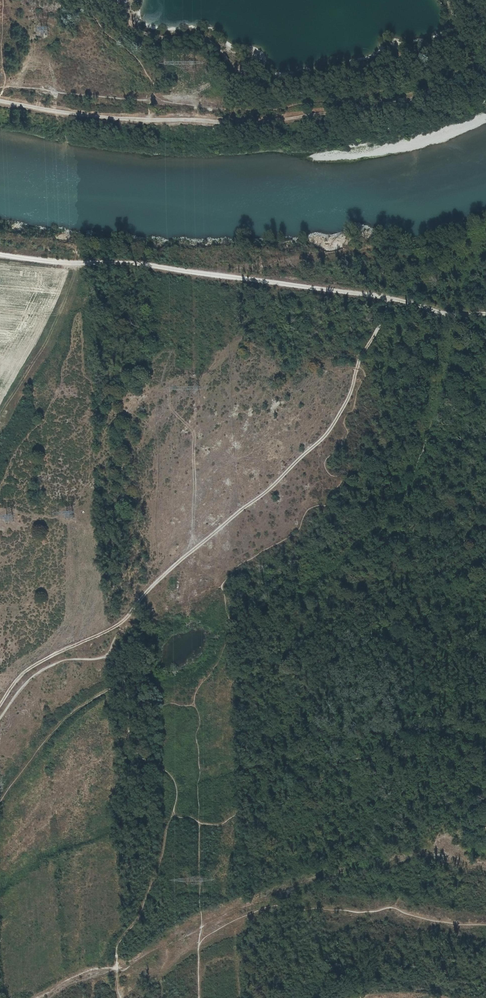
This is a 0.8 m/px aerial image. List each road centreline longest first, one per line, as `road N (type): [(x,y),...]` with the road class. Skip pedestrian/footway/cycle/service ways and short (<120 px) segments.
road 1 (track): [(0,101),(90,117),(237,123),(378,107),(485,80)]
road 2 (track): [(485,313),(0,251)]
road 3 (track): [(108,656),(144,595),(327,434),(387,298)]
road 4 (track): [(123,0),(132,25),(147,34),(206,39),(263,83),(306,80)]
road 5 (track): [(0,706),(23,672),(131,614)]

